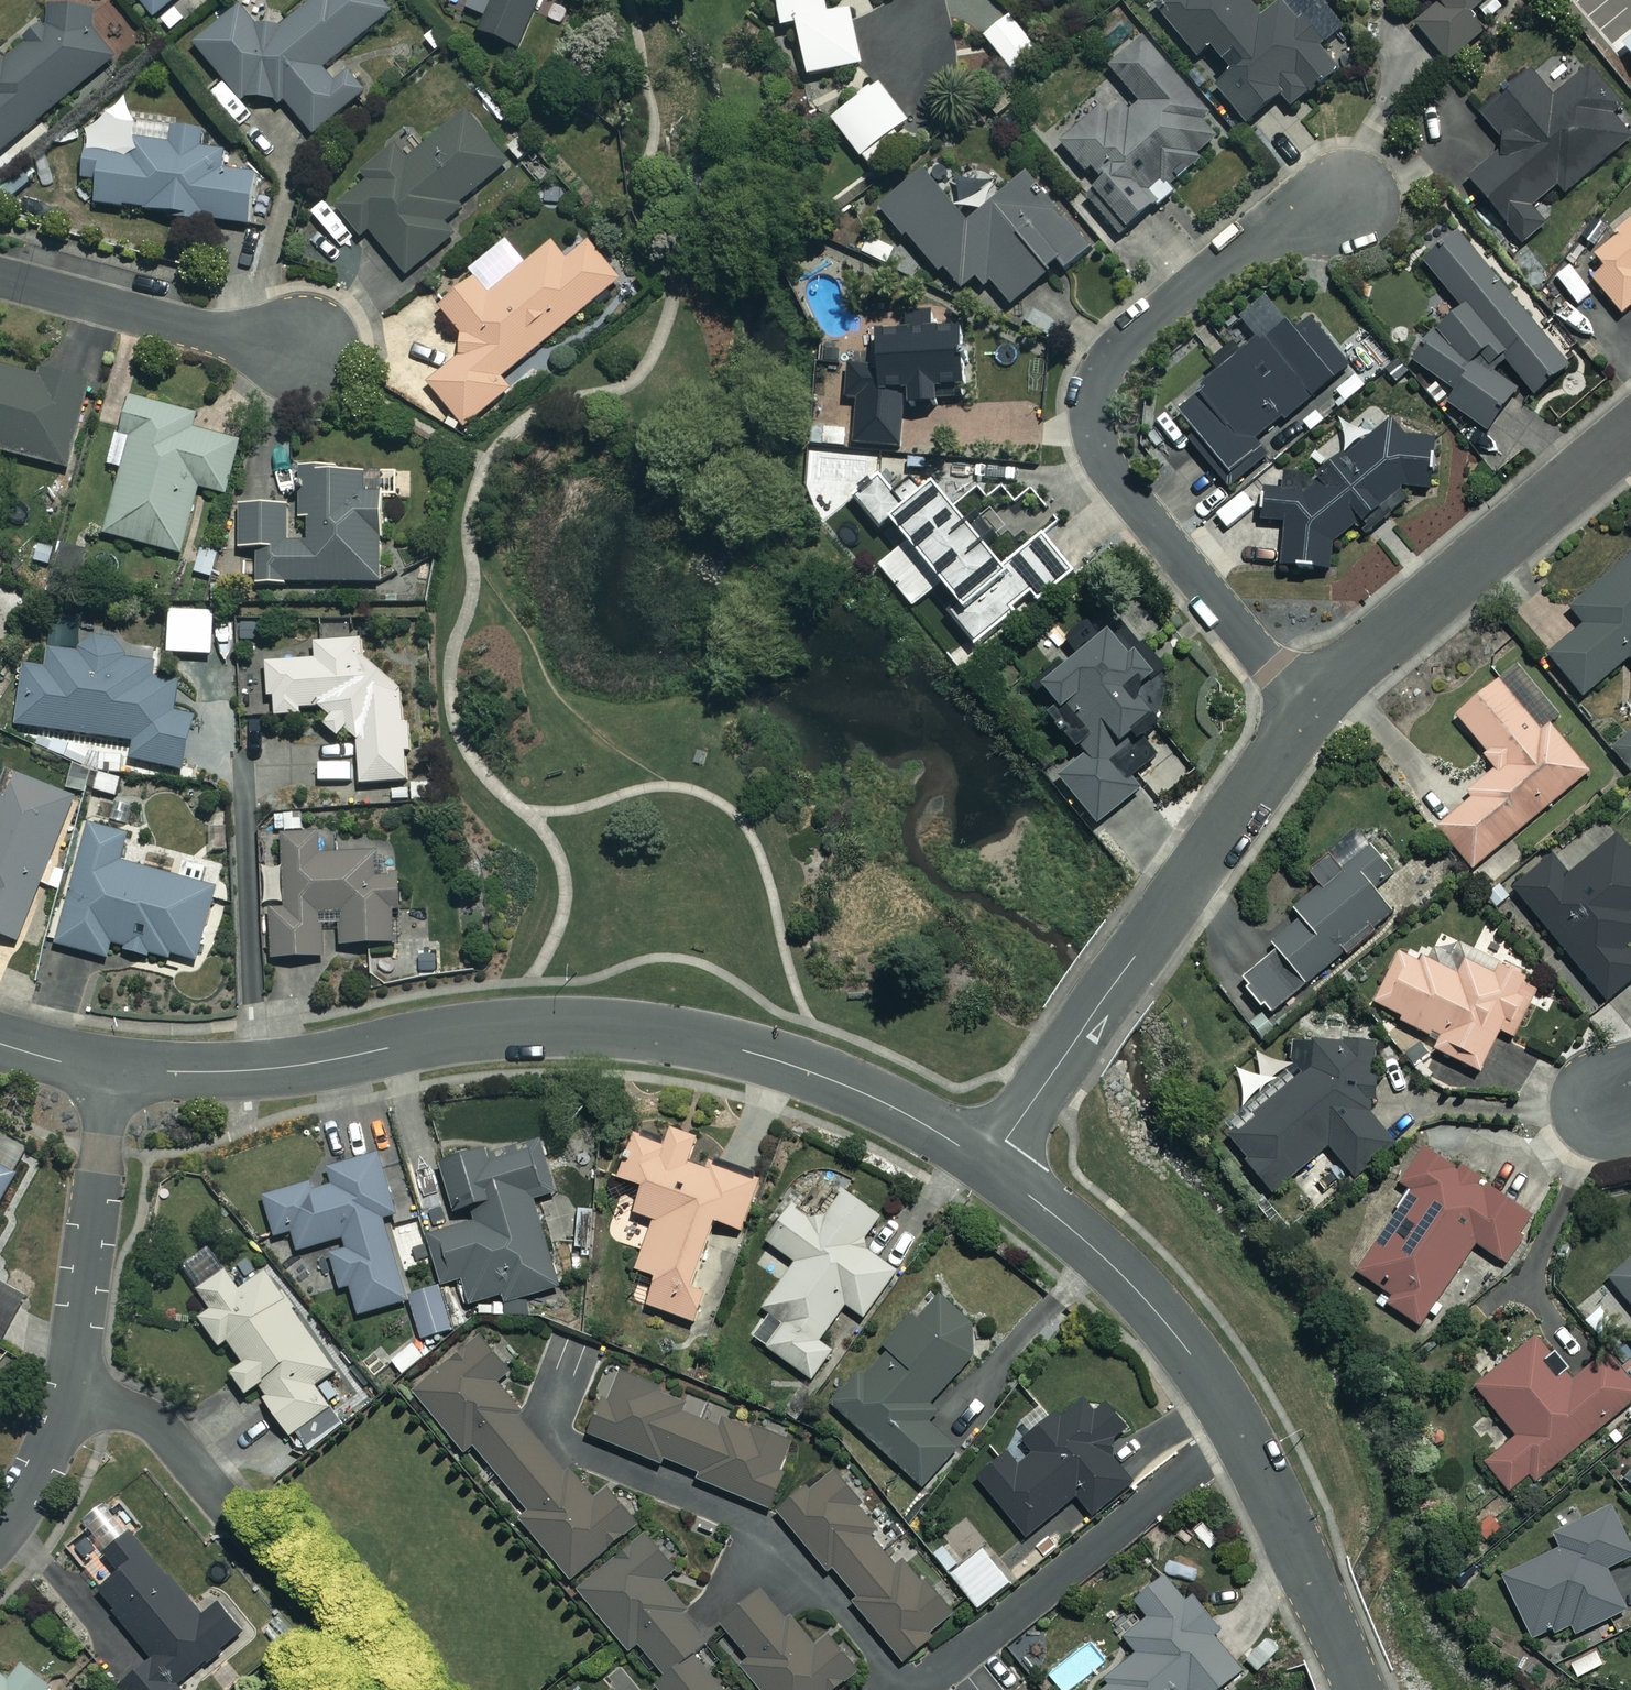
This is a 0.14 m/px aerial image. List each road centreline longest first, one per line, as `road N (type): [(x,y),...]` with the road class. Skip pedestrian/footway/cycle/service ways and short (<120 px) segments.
road 1 (residential): [(989,1162),(824,1076),(657,1032),(494,1025),(255,1070),(115,1070)]
road 2 (residential): [(1351,201),(1255,234),(1127,336),(1105,364),(1092,415),(1114,479),(1307,711)]
road 3 (residential): [(1358,1689),(1275,1499),(1207,1378),(1111,1263),(989,1162)]
road 4 (residential): [(1307,711),(989,1162)]
road 5 (residential): [(378,1689),(153,1421),(69,1393)]
road 6 (residential): [(1630,429),(1307,711)]
road 7 (residential): [(115,1070),(69,1393)]
road 8 (residential): [(315,359),(0,276)]
road 9 (residential): [(69,1393),(47,1452),(0,1528)]

